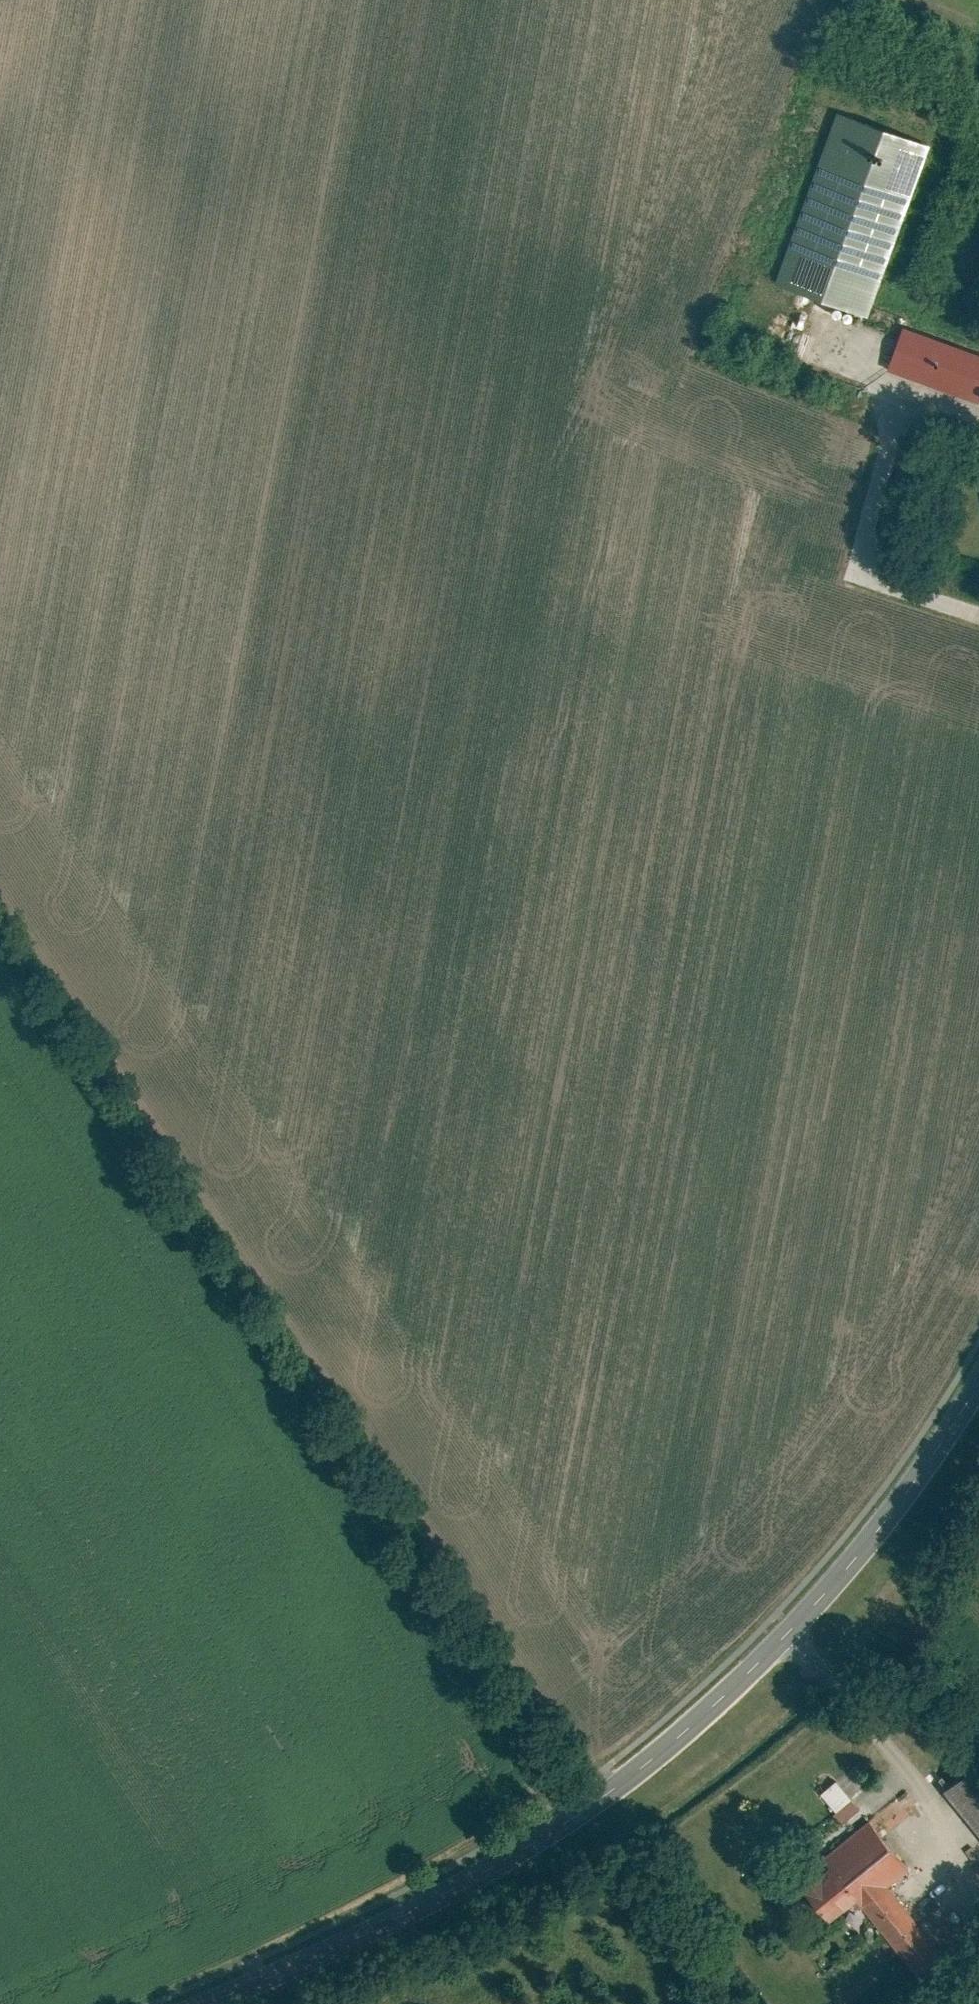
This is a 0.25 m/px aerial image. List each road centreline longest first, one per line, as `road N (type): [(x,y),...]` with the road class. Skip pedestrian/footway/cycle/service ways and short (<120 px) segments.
road 1 (tertiary): [(978,1385),(862,1550),(662,1762),(492,1871),(193,2003)]

